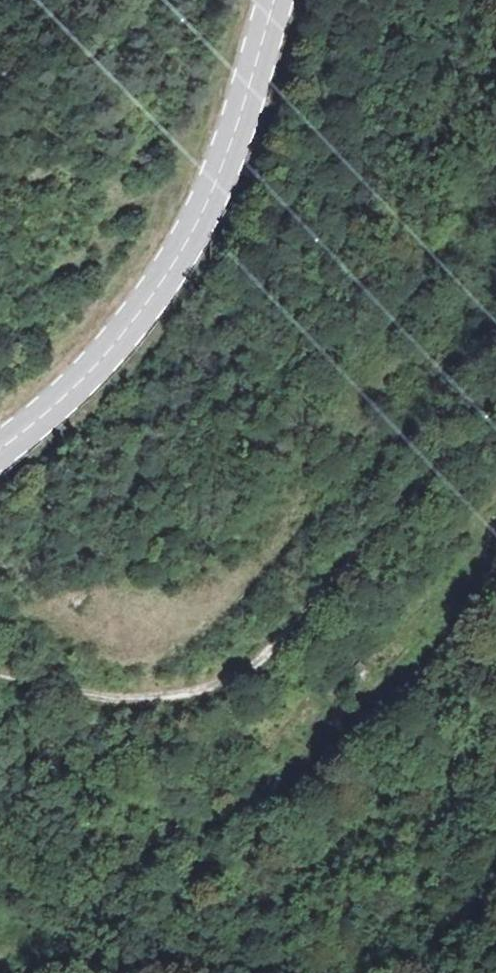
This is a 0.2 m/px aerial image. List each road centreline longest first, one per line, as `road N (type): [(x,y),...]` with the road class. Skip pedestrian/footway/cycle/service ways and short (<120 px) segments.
road 1 (track): [(0,687),(120,703),(172,701),(244,675),(495,412)]
road 2 (secondary): [(274,0),(210,202),(184,248),(107,355),(0,451)]
road 3 (track): [(495,511),(386,651)]

